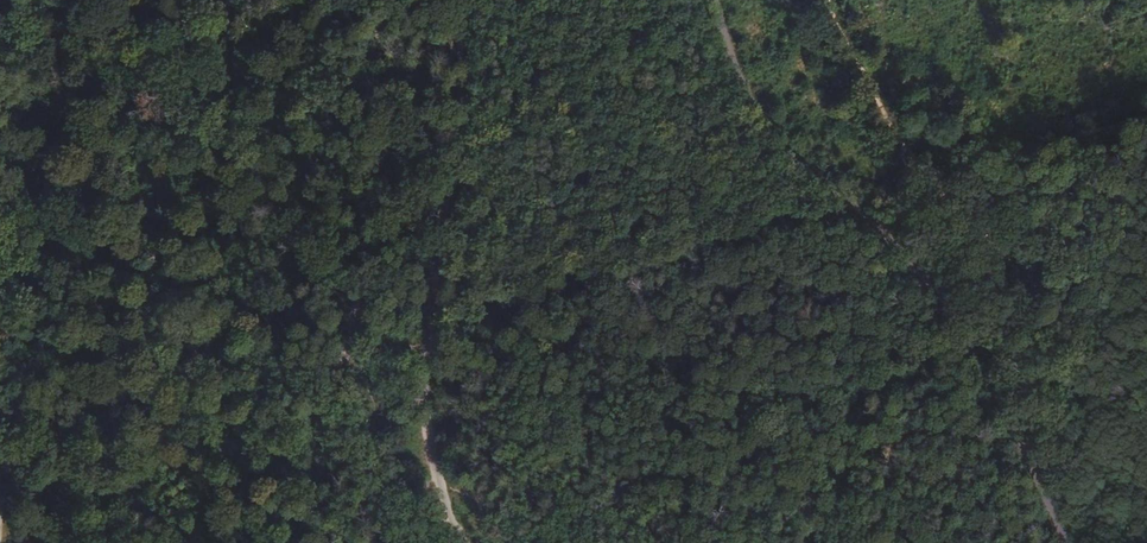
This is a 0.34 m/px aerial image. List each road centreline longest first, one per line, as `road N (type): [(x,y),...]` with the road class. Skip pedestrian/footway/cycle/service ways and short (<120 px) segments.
road 1 (track): [(465,542),(425,437),(424,329),(459,125),(462,0)]
road 2 (track): [(1075,542),(960,315),(854,211)]
road 3 (track): [(830,542),(881,361),(922,274)]
road 4 (track): [(854,211),(809,176),(761,119),(720,35),(714,0)]

